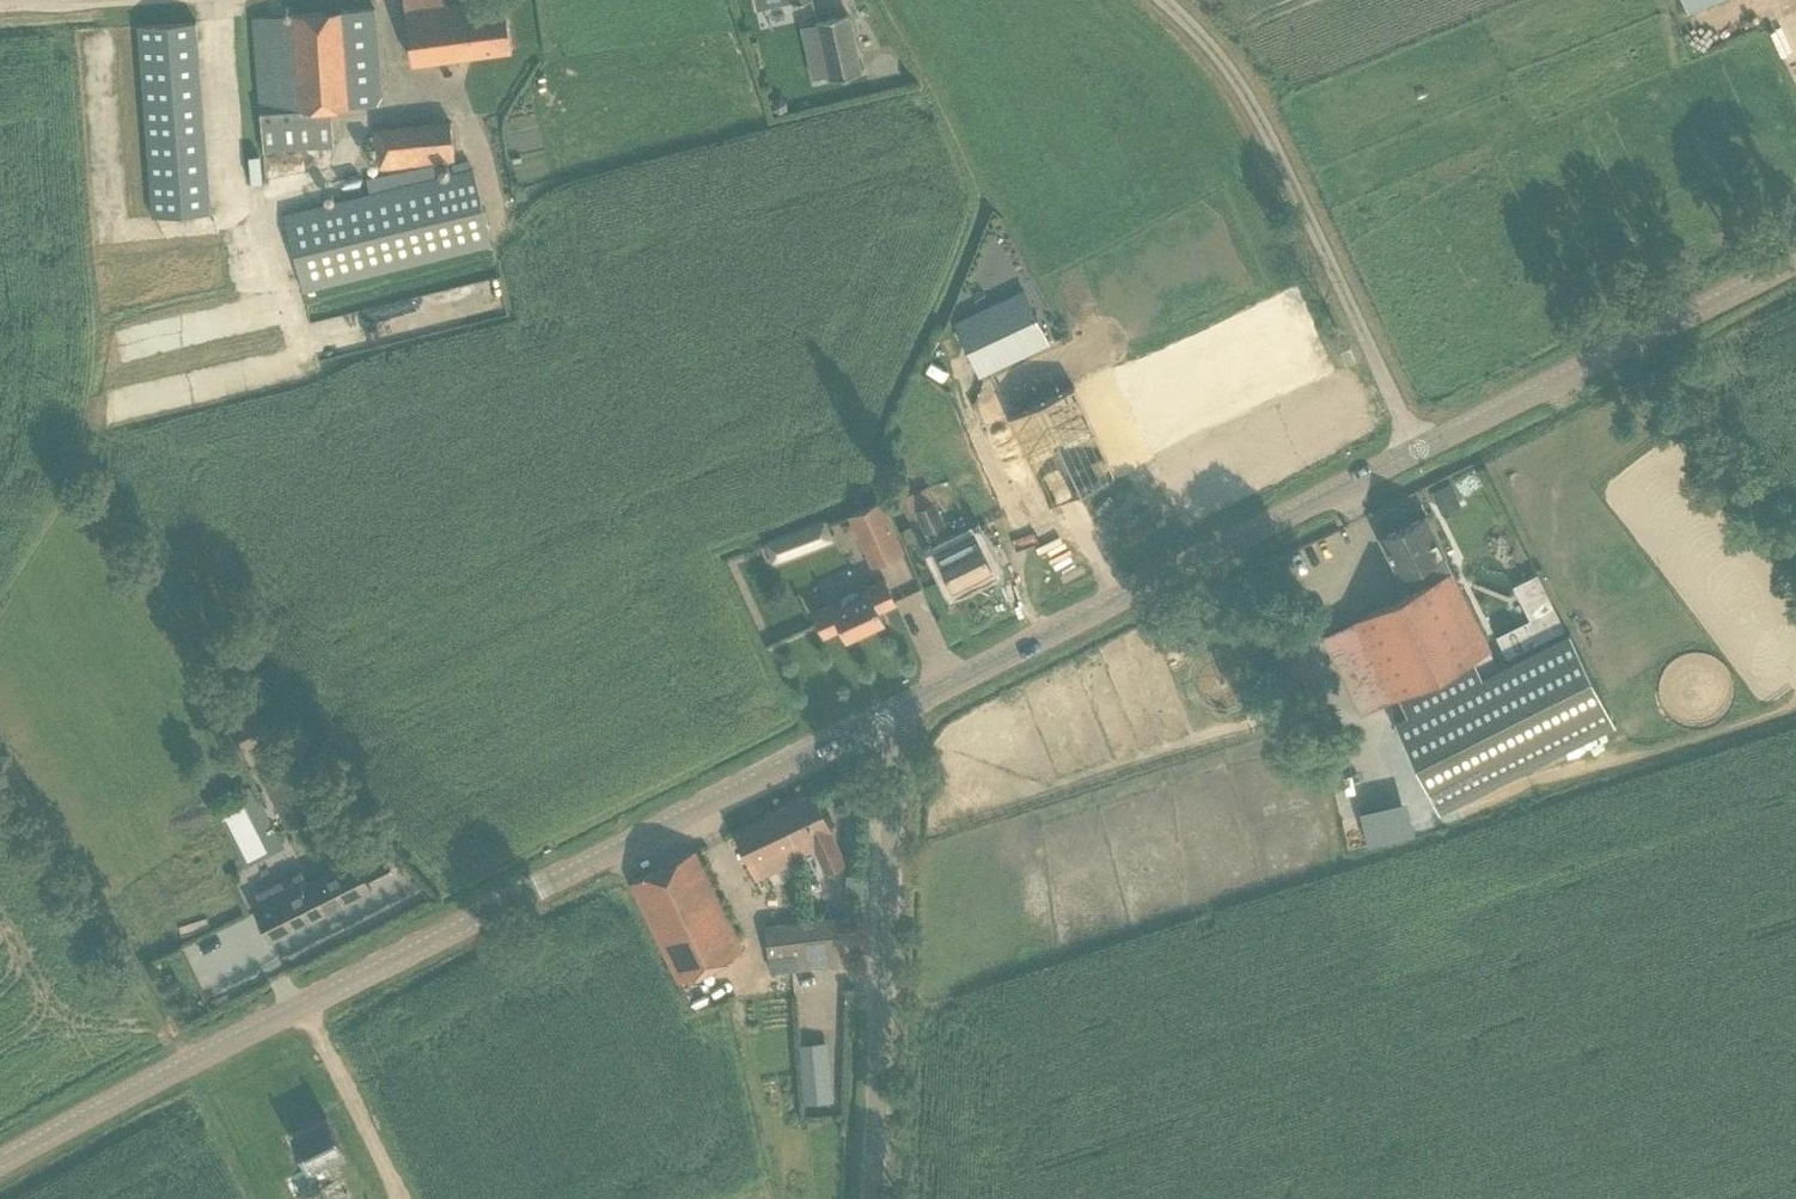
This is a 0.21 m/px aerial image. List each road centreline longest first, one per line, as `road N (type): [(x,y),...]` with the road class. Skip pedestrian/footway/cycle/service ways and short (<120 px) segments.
road 1 (tertiary): [(0,1162),(878,718)]
road 2 (tertiary): [(878,718),(1418,449)]
road 3 (unclassified): [(1418,449),(1259,118),(1226,65),(1163,0)]
road 4 (unclassified): [(871,1198),(890,781),(878,718)]
road 5 (tertiary): [(1418,449),(1795,260)]
road 6 (track): [(0,748),(189,1062)]

